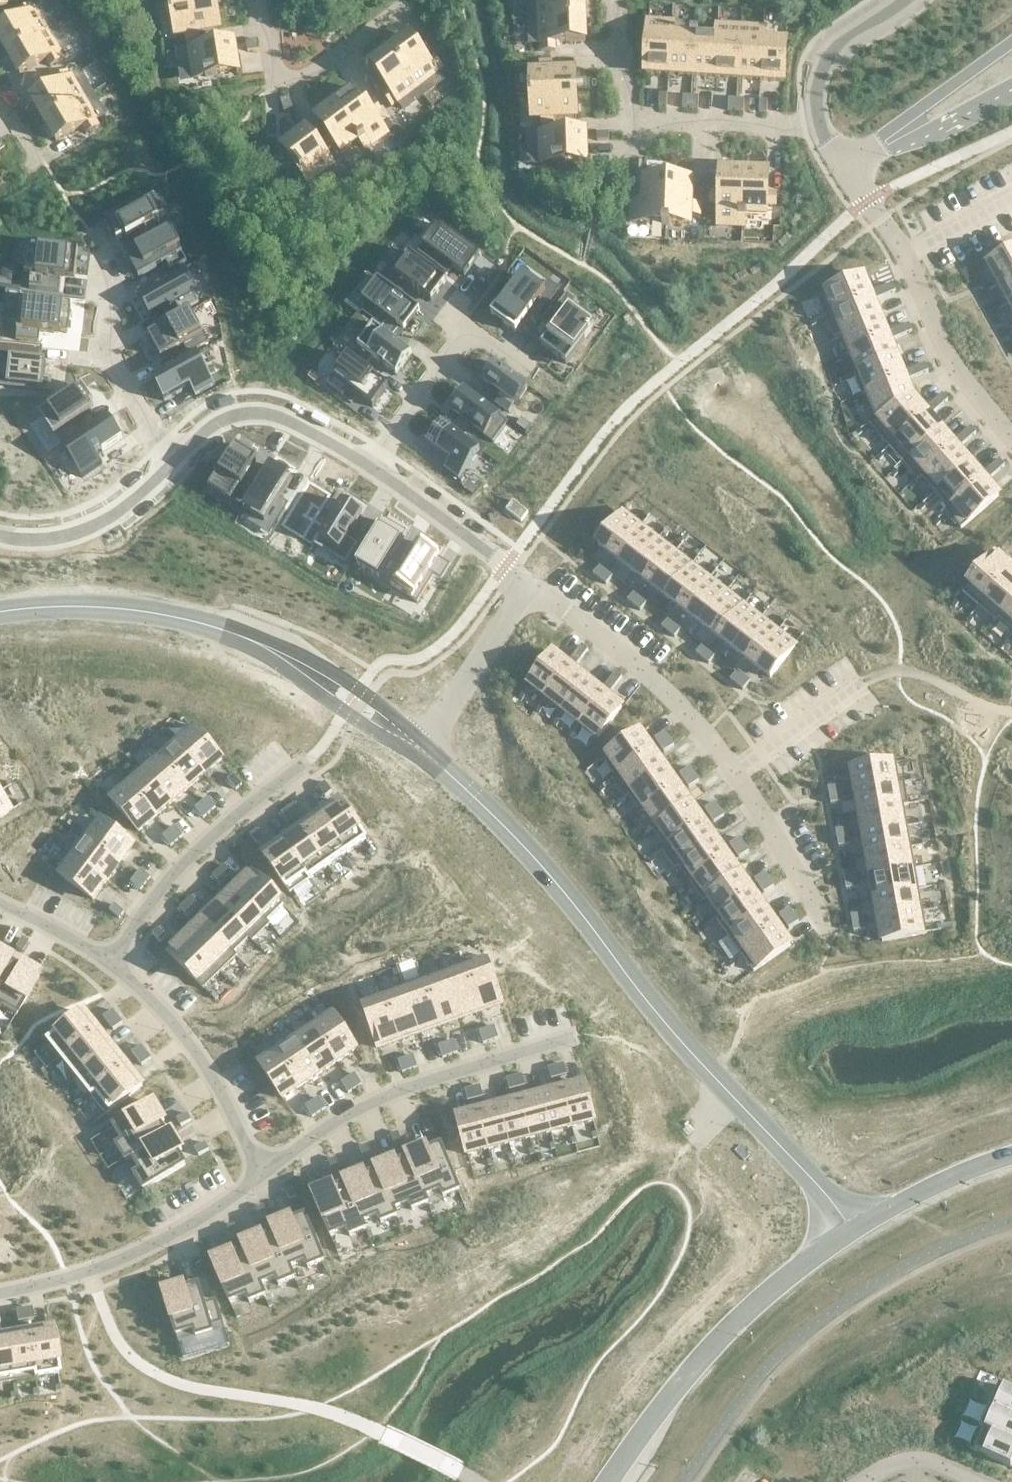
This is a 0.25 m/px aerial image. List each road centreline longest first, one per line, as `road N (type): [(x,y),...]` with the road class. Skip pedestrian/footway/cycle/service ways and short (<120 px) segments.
road 1 (residential): [(528,587),(653,677),(705,734),(765,819),(826,931)]
road 2 (tertiary): [(832,1228),(689,1339),(573,1481)]
road 3 (tertiary): [(616,1481),(722,1359),(872,1244)]
road 4 (residential): [(263,1171),(389,1094),(572,1037)]
road 5 (tertiary): [(416,746),(508,829),(640,995)]
road 6 (residential): [(620,0),(615,26),(634,111),(632,137),(718,120),(786,132),(819,120)]
road 7 (residential): [(846,173),(904,253),(949,368),(1011,448)]
road 8 (tertiary): [(0,612),(130,609),(193,620),(306,669)]
road 9 (tertiary): [(860,1209),(664,1004),(640,995)]
road 10 (tertiary): [(640,995),(681,1065),(832,1228)]
road 11 (residential): [(0,1295),(121,1260),(220,1209),(263,1171)]
road 12 (residential): [(113,960),(183,863),(303,763)]
road 13 (residential): [(113,960),(209,1072),(263,1171)]
road 14 (residential): [(167,469),(98,341),(103,249)]
road 15 (residential): [(167,469),(226,421),(263,412),(366,466)]
road 16 (residential): [(399,16),(283,86),(259,0)]
road 17 (residential): [(366,466),(528,587)]
road 18 (residential): [(528,587),(416,746)]
road 19 (residential): [(0,539),(78,533),(167,469)]
road 20 (residential): [(366,466),(474,321)]
road 21 (tertiary): [(1011,1139),(860,1209)]
road 22 (unclassified): [(1011,41),(884,144)]
road 23 (unclassified): [(819,120),(816,89),(836,47),(906,0)]
road 24 (tertiary): [(872,1244),(1011,1180)]
road 25 (unclassified): [(884,144),(936,133),(1011,90)]
road 26 (tertiary): [(306,669),(364,726),(416,746)]
road 27 (tertiary): [(416,746),(368,697),(306,669)]
road 28 (residential): [(0,904),(113,960)]
road 29 (residential): [(979,1481),(927,1461),(860,1481)]

